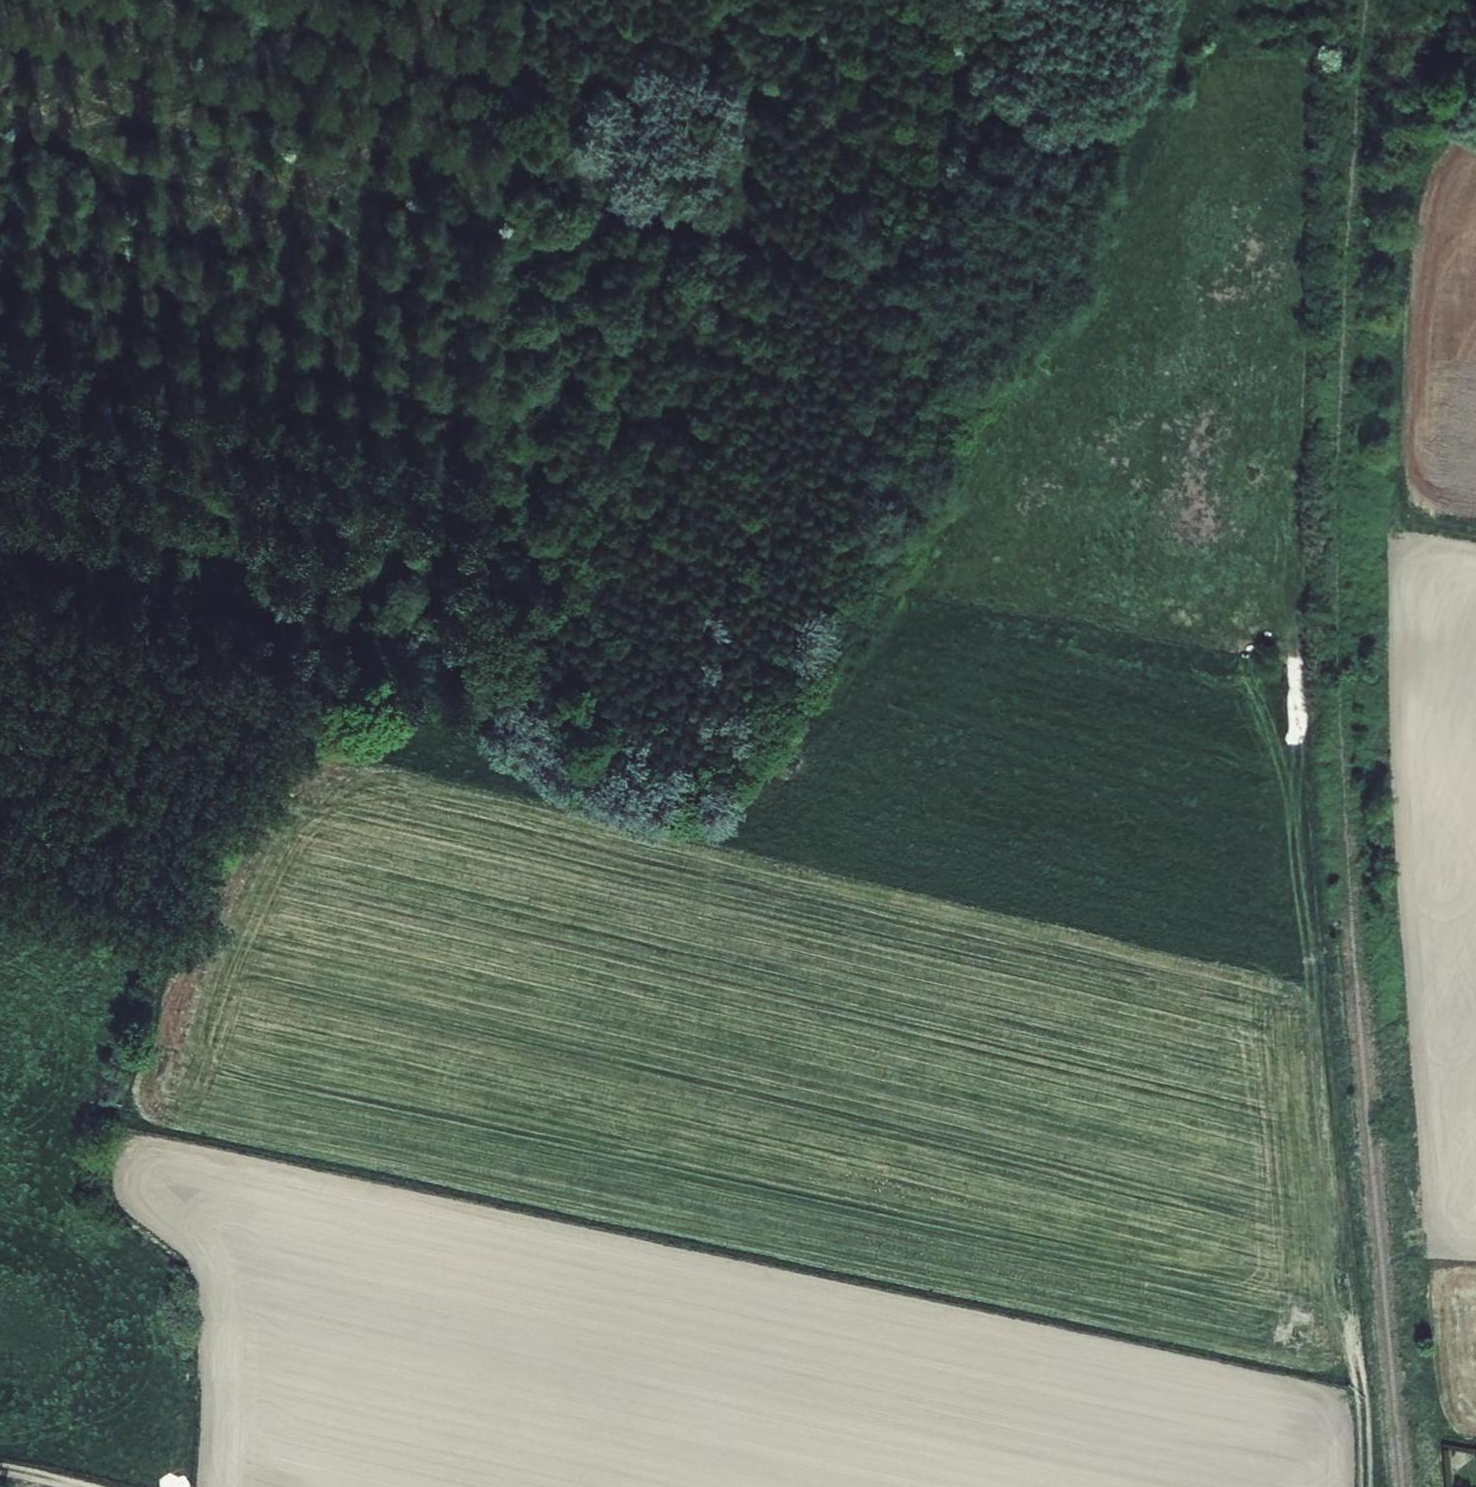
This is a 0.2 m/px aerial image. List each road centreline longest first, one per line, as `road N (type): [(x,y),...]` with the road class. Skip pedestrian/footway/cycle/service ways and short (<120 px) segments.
road 1 (track): [(1475,528),(1412,515),(1416,199),(1475,17)]

